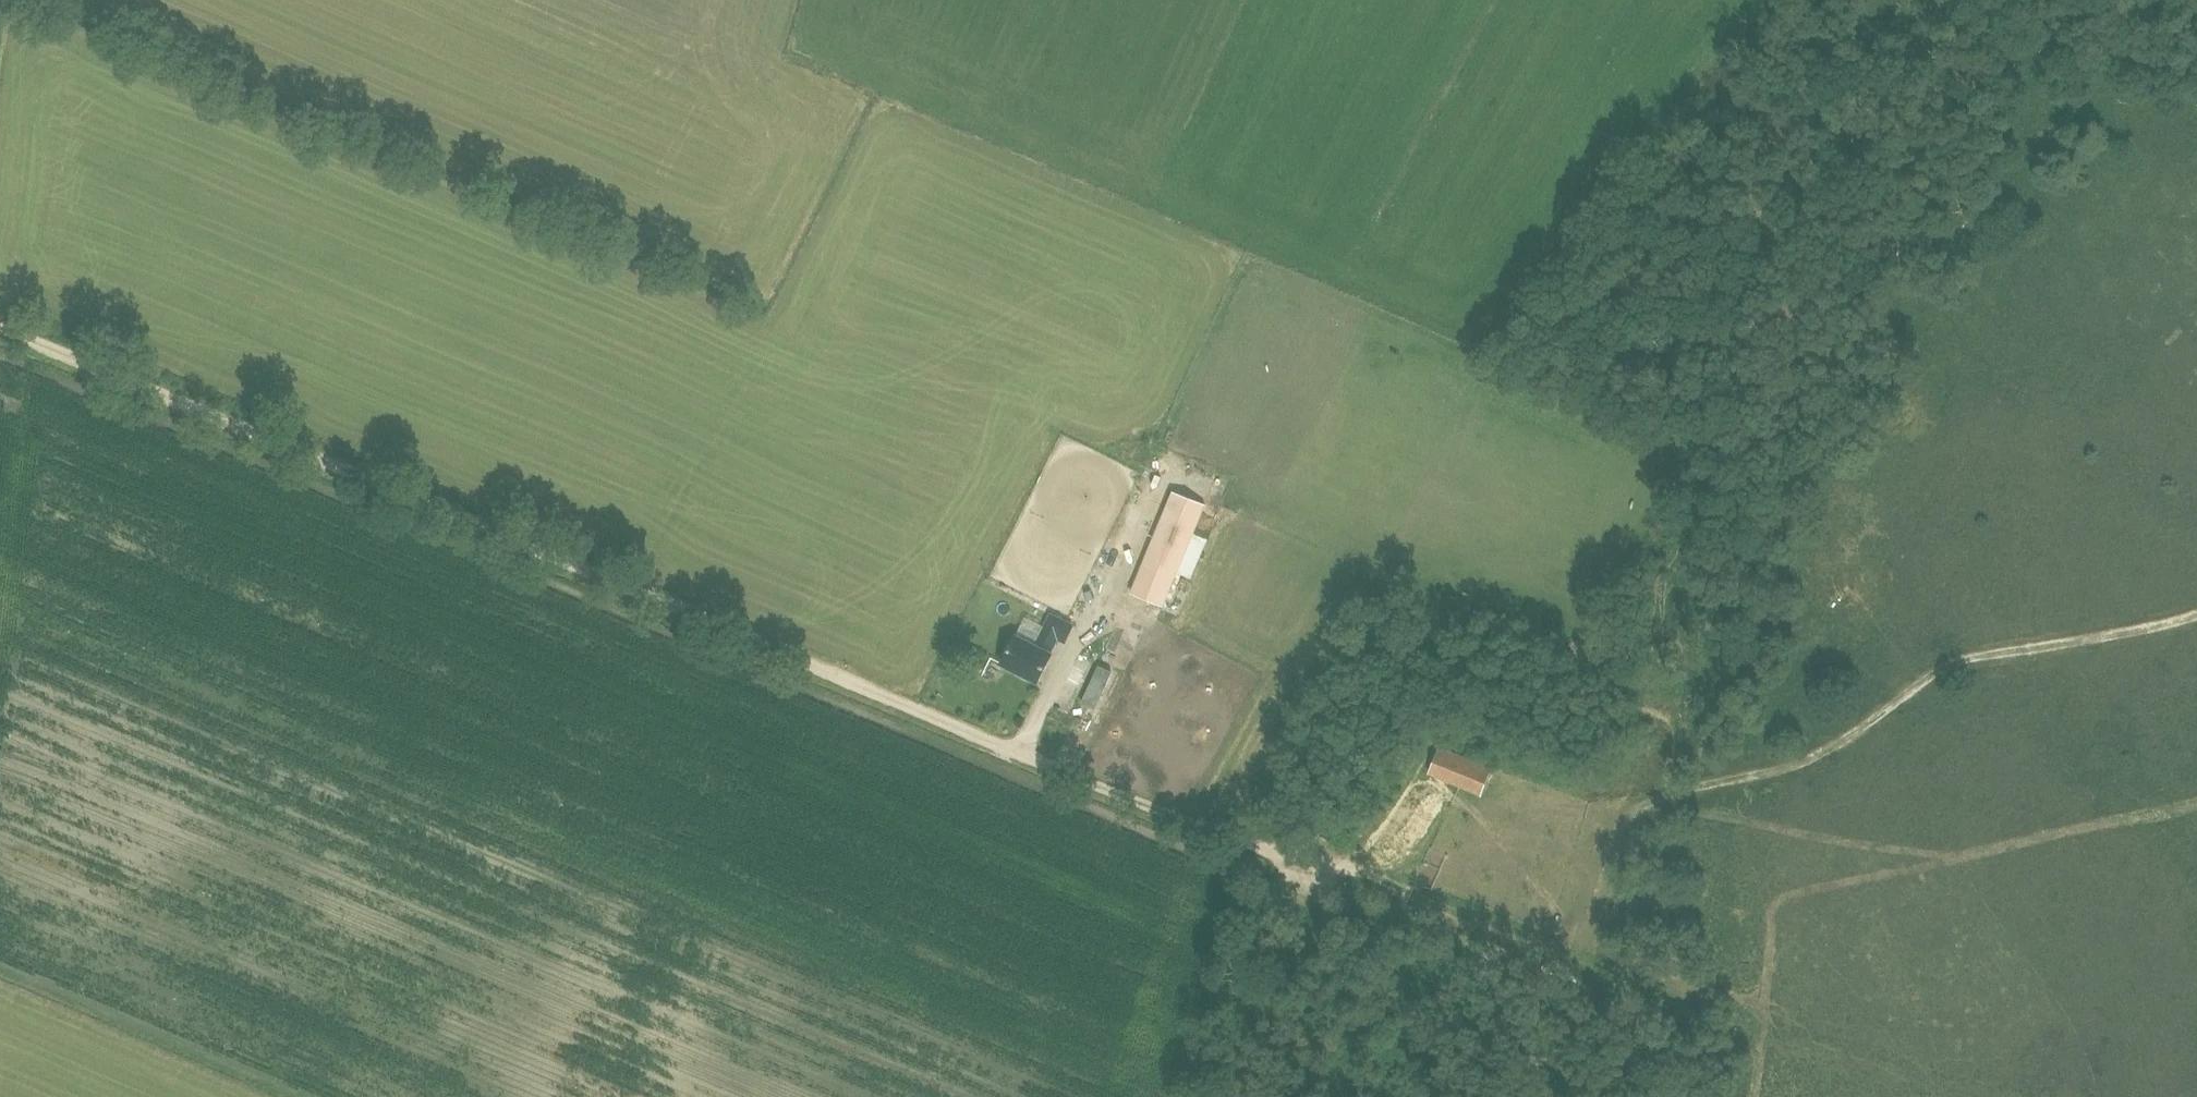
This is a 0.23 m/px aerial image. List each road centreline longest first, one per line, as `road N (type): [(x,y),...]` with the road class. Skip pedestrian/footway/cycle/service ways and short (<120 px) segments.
road 1 (track): [(1334,865),(1275,851),(1123,791),(0,329)]

